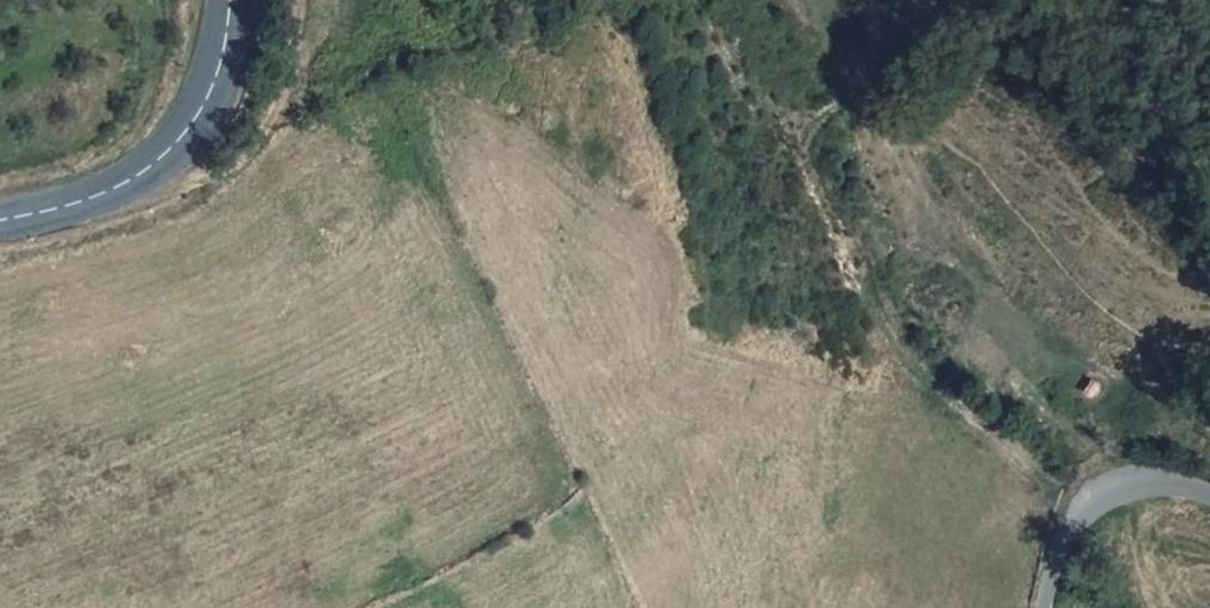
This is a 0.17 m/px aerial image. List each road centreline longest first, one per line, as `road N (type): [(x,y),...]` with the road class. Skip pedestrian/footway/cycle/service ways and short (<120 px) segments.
road 1 (secondary): [(233,0),(207,115),(119,195),(0,220)]
road 2 (unclassified): [(1051,607),(1072,524),(1111,497),(1178,479),(1209,494)]

